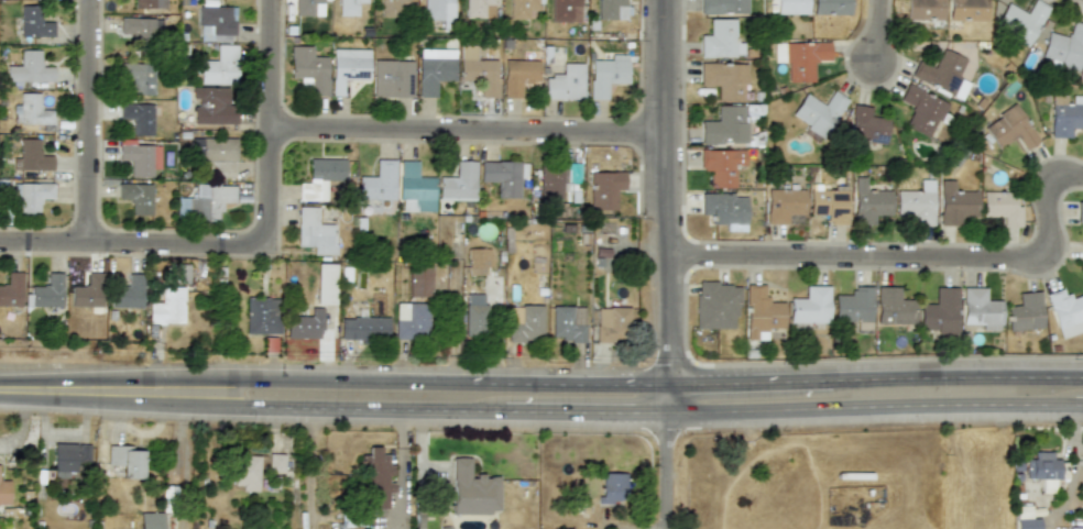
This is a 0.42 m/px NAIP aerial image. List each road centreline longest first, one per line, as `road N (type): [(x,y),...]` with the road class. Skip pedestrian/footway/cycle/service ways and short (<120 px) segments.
road 1 (residential): [(1082,177),(1047,177),(1046,255),(669,256)]
road 2 (primary): [(249,406),(664,411)]
road 3 (primary): [(664,411),(1073,405)]
road 4 (residential): [(270,131),(666,136)]
road 5 (residential): [(665,0),(668,384)]
road 6 (primary): [(471,383),(172,377)]
road 7 (primary): [(1082,377),(834,379)]
road 8 (residential): [(86,244),(88,0)]
road 9 (residential): [(261,240),(271,0)]
road 10 (primary): [(668,384),(471,383)]
road 11 (residential): [(86,244),(261,240)]
road 12 (primary): [(172,377),(0,381)]
road 13 (primary): [(0,398),(168,404)]
road 14 (primary): [(834,379),(668,384)]

